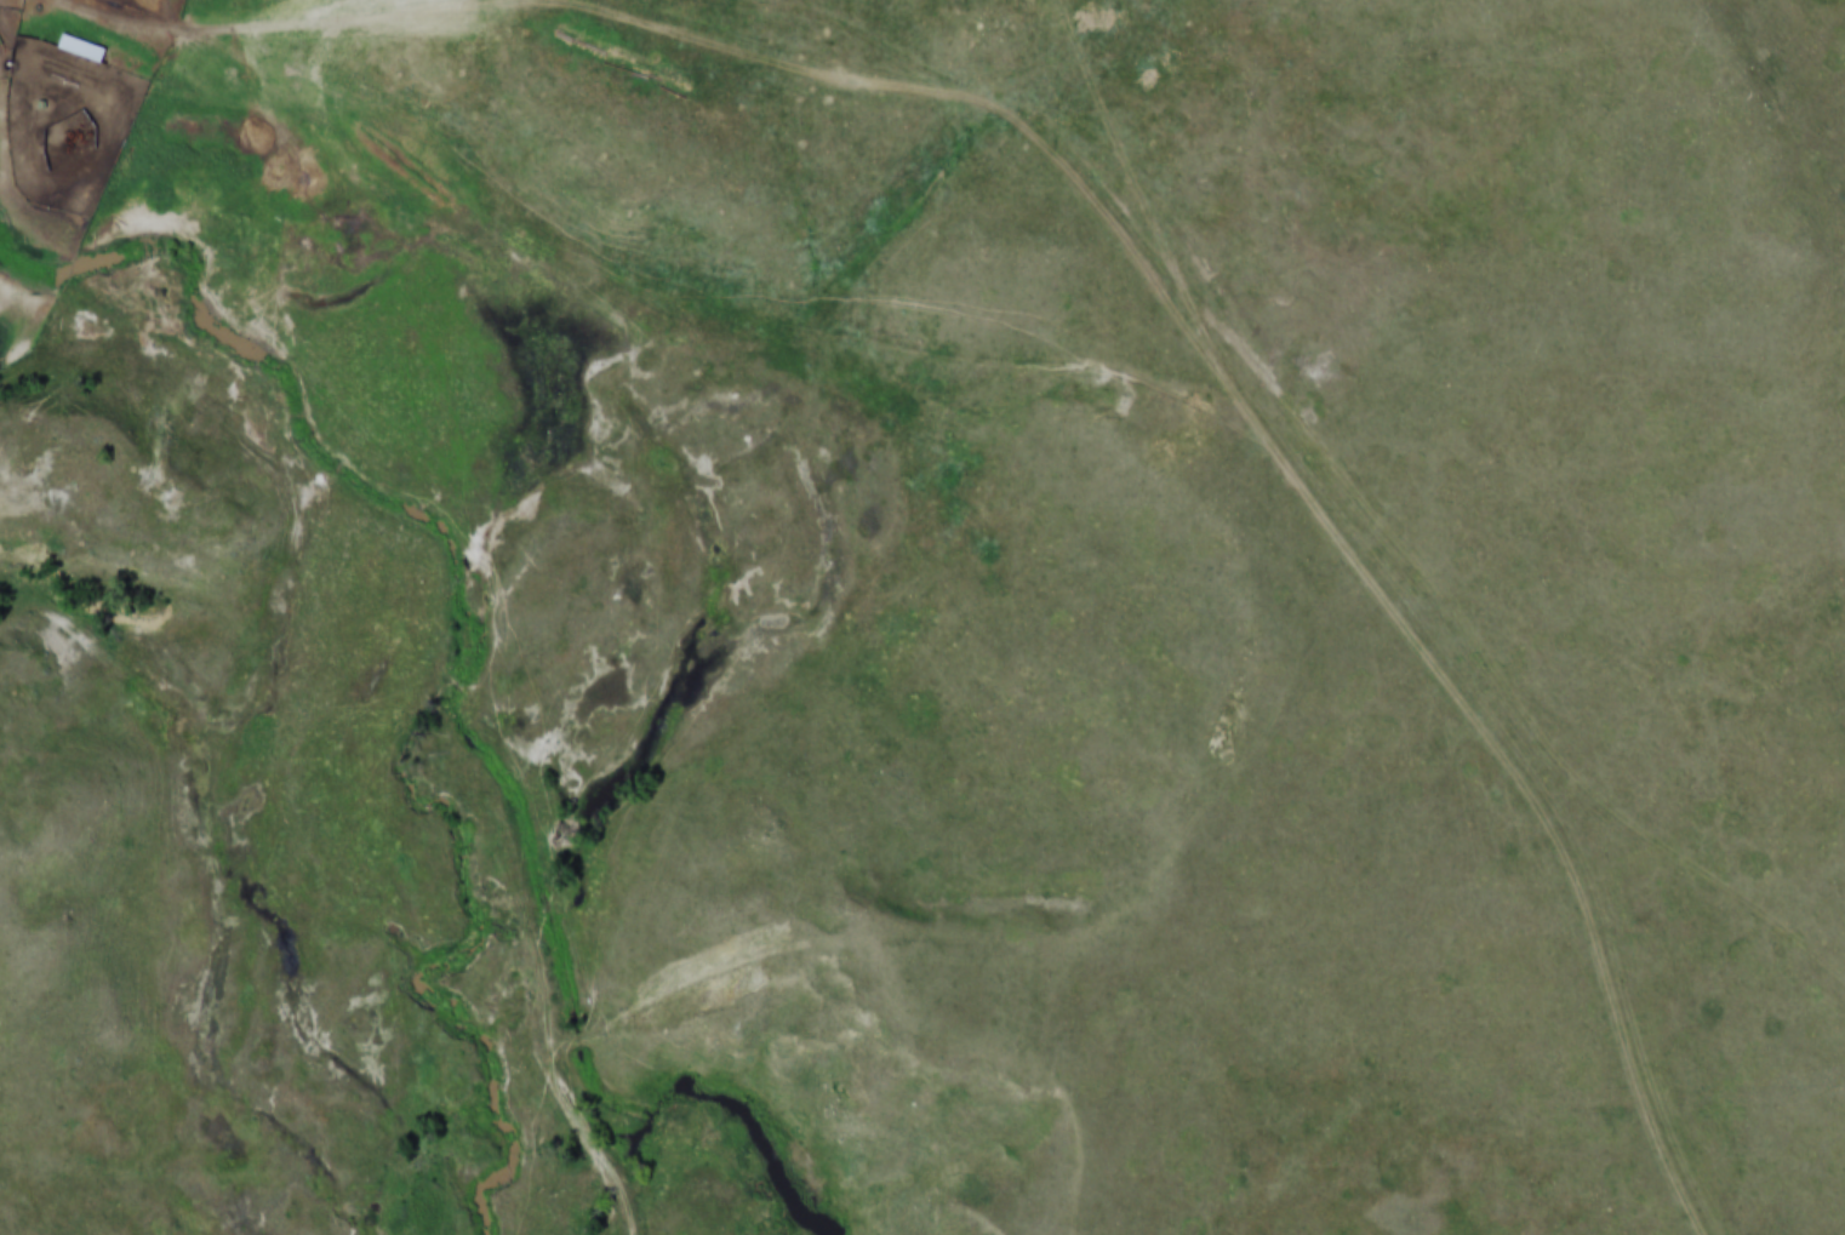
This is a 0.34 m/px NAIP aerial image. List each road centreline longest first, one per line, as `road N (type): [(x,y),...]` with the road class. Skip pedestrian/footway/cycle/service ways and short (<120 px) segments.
road 1 (track): [(1715,1234),(1670,1154),(1604,925),(1546,802),(1319,507),(1170,288),(1024,107),(864,80),(672,24),(535,0)]
road 2 (track): [(346,0),(199,22),(94,0)]

